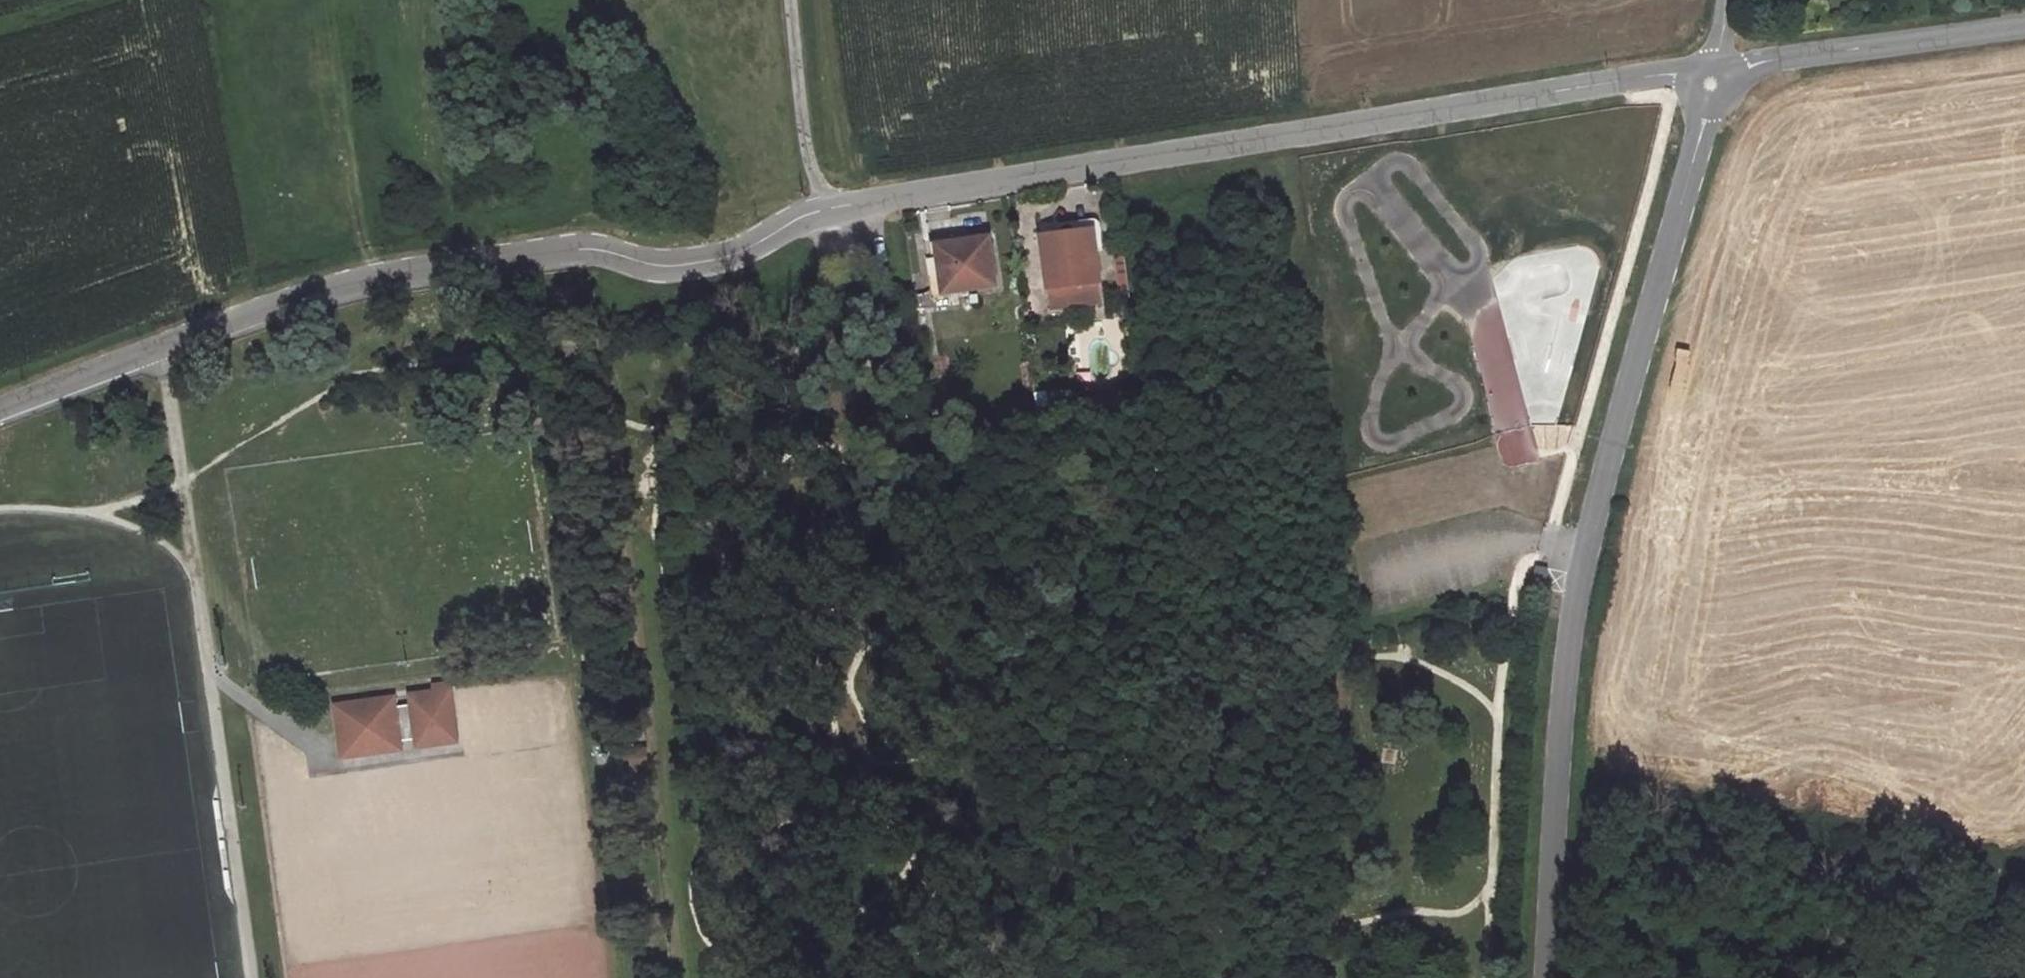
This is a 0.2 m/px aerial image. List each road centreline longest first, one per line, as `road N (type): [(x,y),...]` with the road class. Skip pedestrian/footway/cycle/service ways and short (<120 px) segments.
road 1 (unclassified): [(1708,77),(1666,74),(937,188),(802,217),(737,254),(667,269),(581,249),(367,279),(215,317),(162,347),(0,405)]
road 2 (unclassified): [(1708,77),(1663,279),(1579,584),(1546,977)]
road 3 (unclassified): [(2024,23),(1746,64),(1708,77)]

